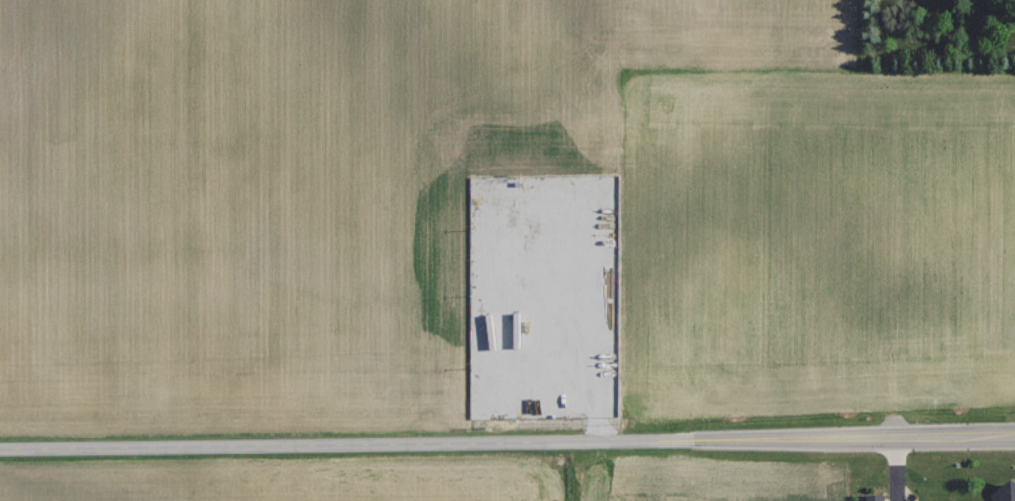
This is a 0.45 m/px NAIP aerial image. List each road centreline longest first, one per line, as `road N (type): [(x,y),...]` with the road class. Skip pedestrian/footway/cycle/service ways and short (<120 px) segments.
road 1 (residential): [(1014,436),(0,449)]

